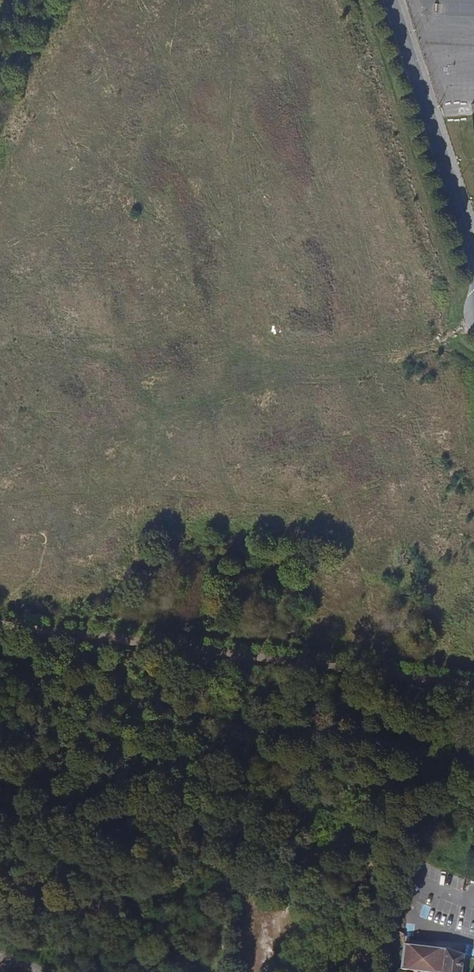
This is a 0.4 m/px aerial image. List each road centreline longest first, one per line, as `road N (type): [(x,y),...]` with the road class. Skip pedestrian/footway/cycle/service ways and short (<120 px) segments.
road 1 (unclassified): [(473,269),(389,0)]

